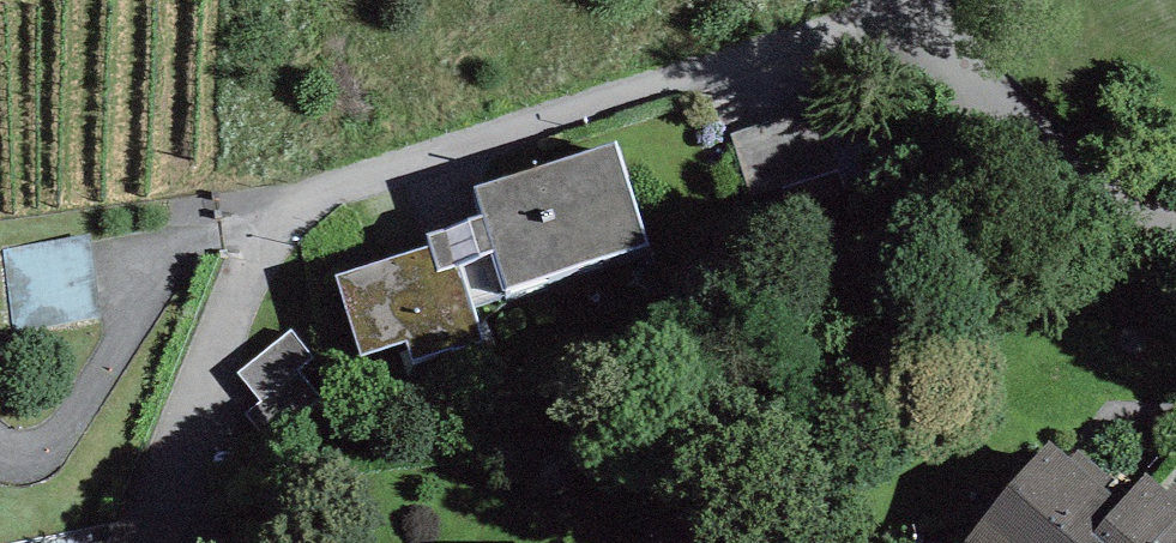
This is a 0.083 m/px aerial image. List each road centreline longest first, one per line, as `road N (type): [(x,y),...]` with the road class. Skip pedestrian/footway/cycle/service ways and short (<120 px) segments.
road 1 (residential): [(922,37),(296,232),(142,481),(139,542)]
road 2 (residential): [(1175,243),(1004,147),(922,37)]

